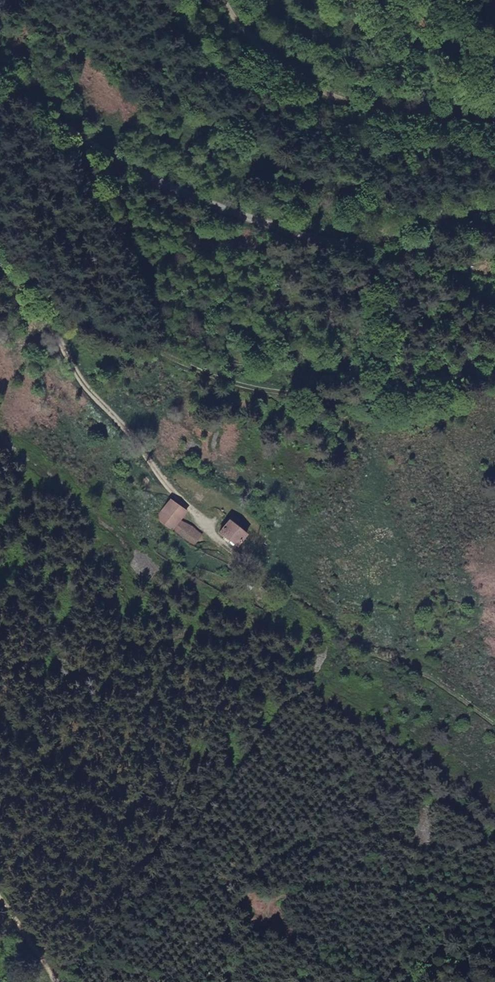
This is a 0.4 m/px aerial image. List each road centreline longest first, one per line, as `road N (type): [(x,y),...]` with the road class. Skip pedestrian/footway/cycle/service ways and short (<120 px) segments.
road 1 (track): [(29,292),(85,382),(245,566),(364,649),(432,676),(494,721)]
road 2 (unclassified): [(0,71),(85,137),(216,196),(338,234),(380,233),(494,203)]
road 3 (track): [(29,292),(252,384),(395,392),(494,371)]
road 4 (track): [(226,0),(294,73),(350,99),(494,112)]

